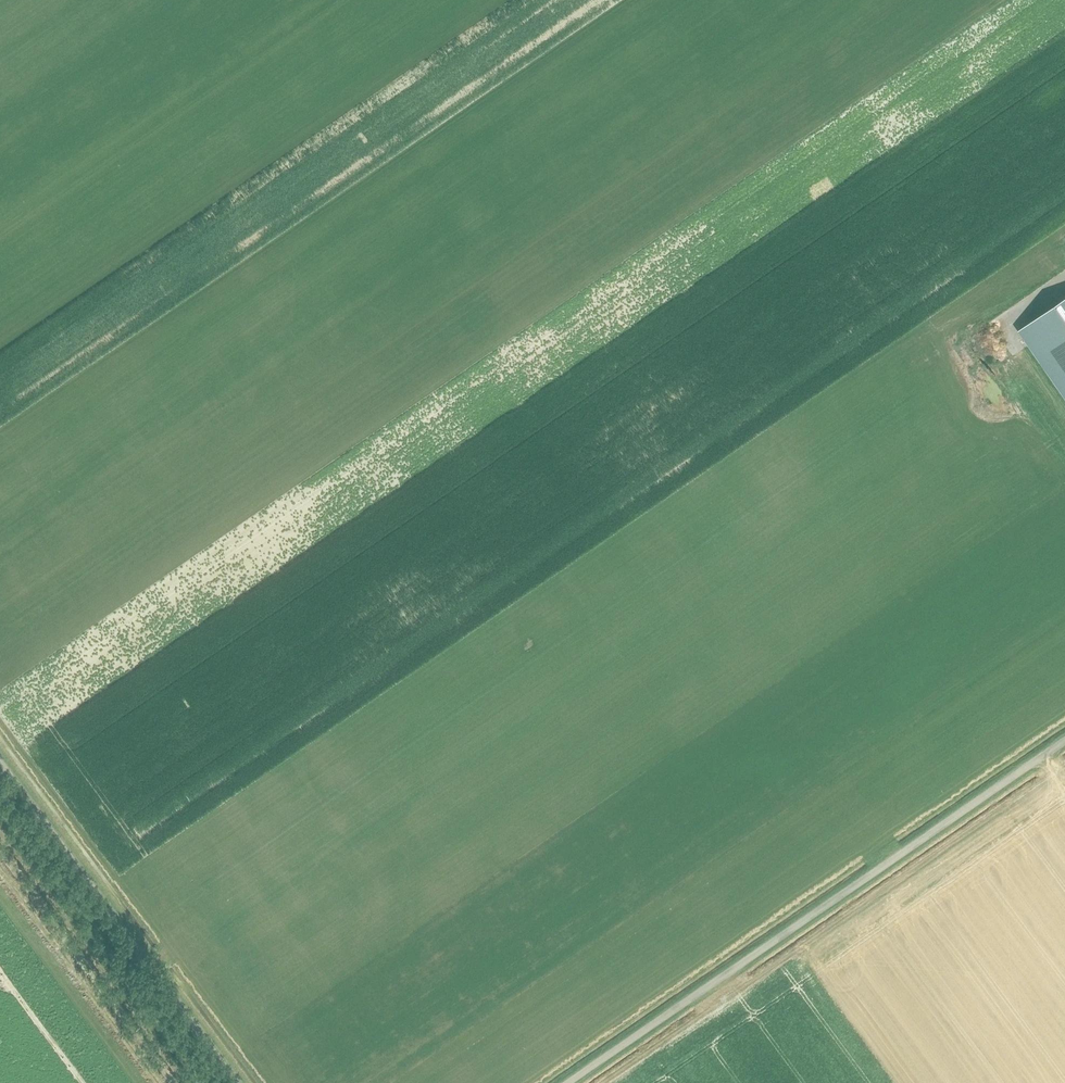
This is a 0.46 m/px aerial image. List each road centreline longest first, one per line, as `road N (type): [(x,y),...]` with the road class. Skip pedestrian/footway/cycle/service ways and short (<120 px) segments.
road 1 (unclassified): [(571,1082),(1064,742)]
road 2 (track): [(0,760),(239,1082)]

